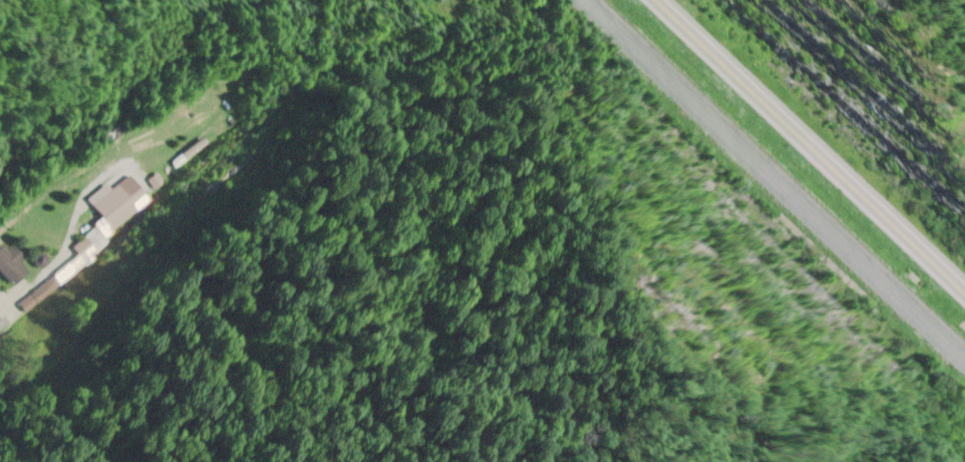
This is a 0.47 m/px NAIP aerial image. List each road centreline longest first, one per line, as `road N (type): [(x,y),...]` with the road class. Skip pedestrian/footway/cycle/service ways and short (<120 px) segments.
road 1 (tertiary): [(671,0),(964,291)]

